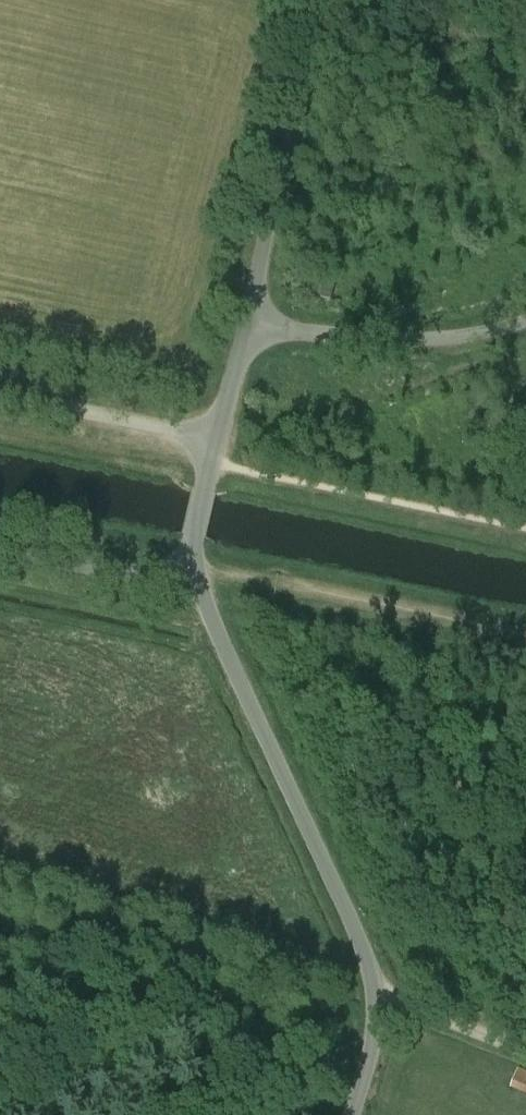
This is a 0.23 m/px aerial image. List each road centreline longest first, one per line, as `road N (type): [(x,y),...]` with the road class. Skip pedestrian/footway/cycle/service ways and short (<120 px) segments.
road 1 (unclassified): [(380,997),(194,562)]
road 2 (unclassified): [(246,325),(323,0)]
road 3 (unclassified): [(246,325),(438,339),(525,317)]
road 4 (unclassified): [(216,439),(0,393)]
road 5 (unclassified): [(194,562),(132,572),(0,550)]
road 6 (unclassified): [(525,1053),(380,997)]
road 7 (unclassified): [(194,562),(216,439)]
road 8 (unclassified): [(349,1114),(380,997)]

